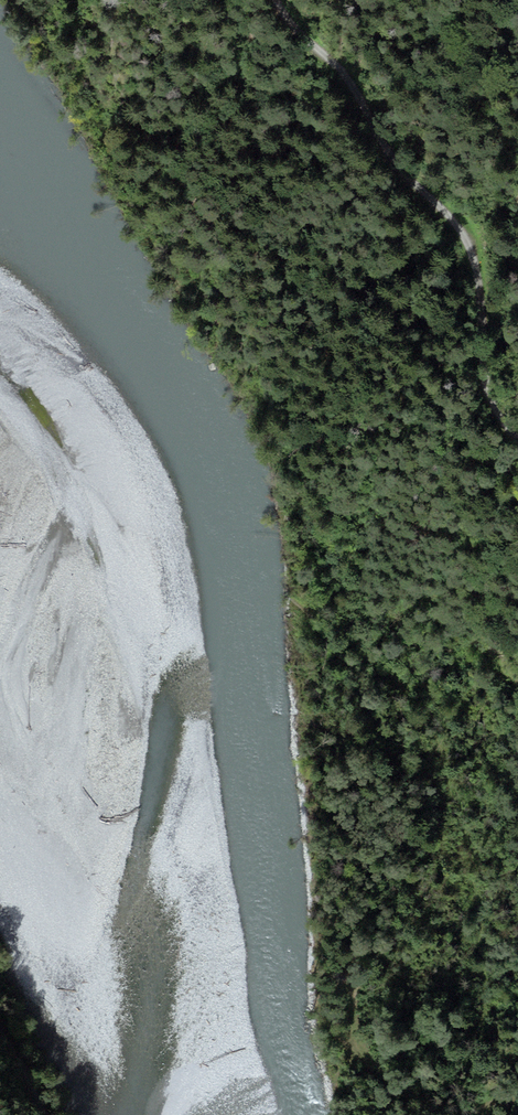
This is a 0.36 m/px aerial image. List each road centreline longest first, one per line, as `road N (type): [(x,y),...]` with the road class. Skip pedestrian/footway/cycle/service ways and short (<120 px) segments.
road 1 (track): [(478,1114),(484,984),(478,876),(432,726),(394,680),(245,554),(152,441)]
road 2 (track): [(517,436),(492,403),(471,260),(453,218),(389,155),(346,77),(275,0)]

